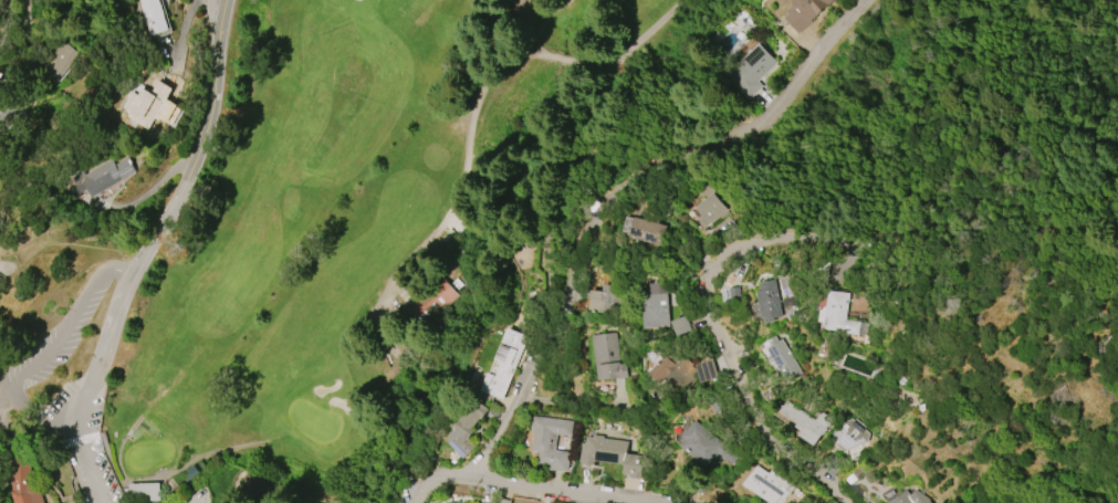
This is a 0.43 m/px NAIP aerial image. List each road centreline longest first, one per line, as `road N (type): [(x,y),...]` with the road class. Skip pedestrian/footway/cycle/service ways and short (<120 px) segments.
road 1 (residential): [(474,474),(527,380),(604,200),(757,119)]
road 2 (residential): [(844,502),(796,463),(745,398),(710,316),(704,277),(717,260),(760,241),(819,228)]
road 3 (residential): [(140,282),(228,0)]
road 4 (residential): [(104,502),(72,423),(140,282)]
road 5 (residential): [(412,502),(432,483),(474,474),(642,502)]
road 6 (residential): [(757,119),(867,0)]

